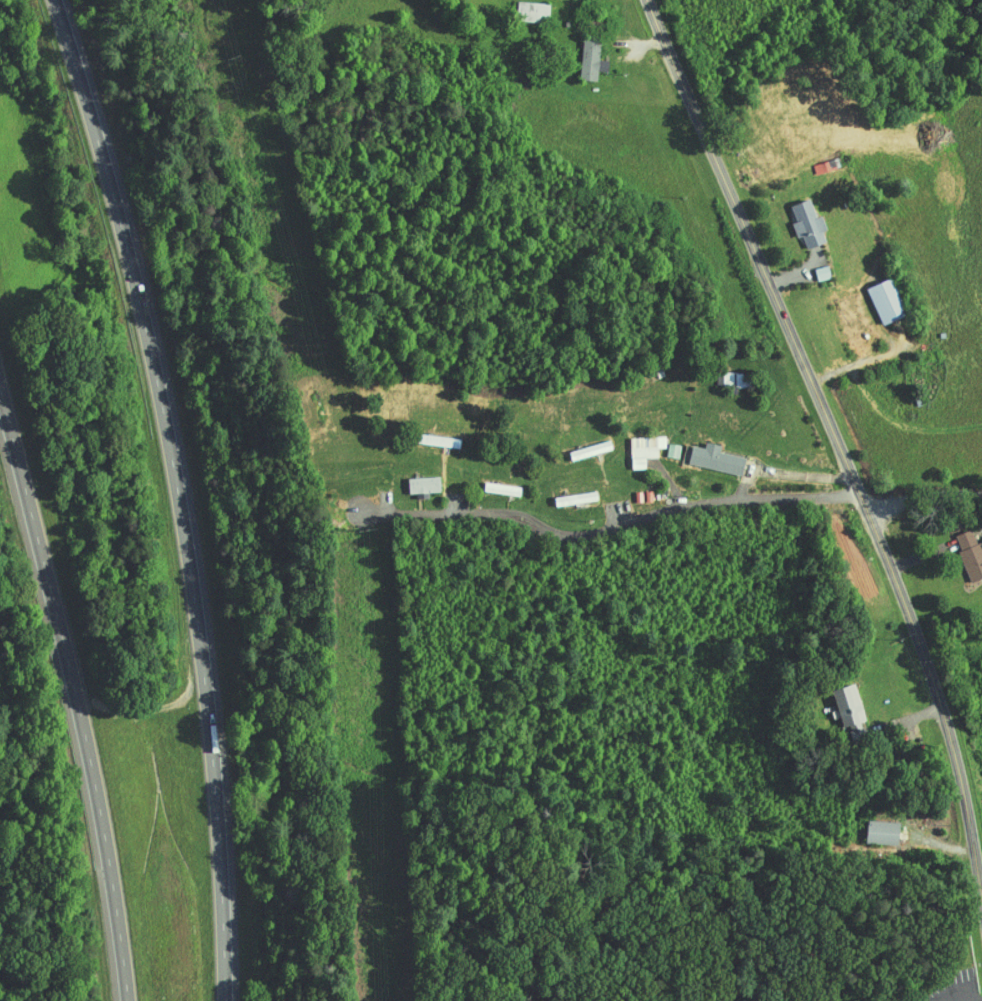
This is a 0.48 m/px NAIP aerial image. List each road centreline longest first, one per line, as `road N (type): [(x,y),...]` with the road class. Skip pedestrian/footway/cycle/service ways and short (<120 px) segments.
road 1 (motorway): [(225,1000),(219,739),(183,515),(127,244),(56,0)]
road 2 (residential): [(651,0),(857,478),(931,673),(958,764),(981,901)]
road 3 (motorway): [(0,371),(97,791),(128,1000)]
road 4 (residential): [(863,495),(718,500),(575,531),(500,511),(363,509)]

